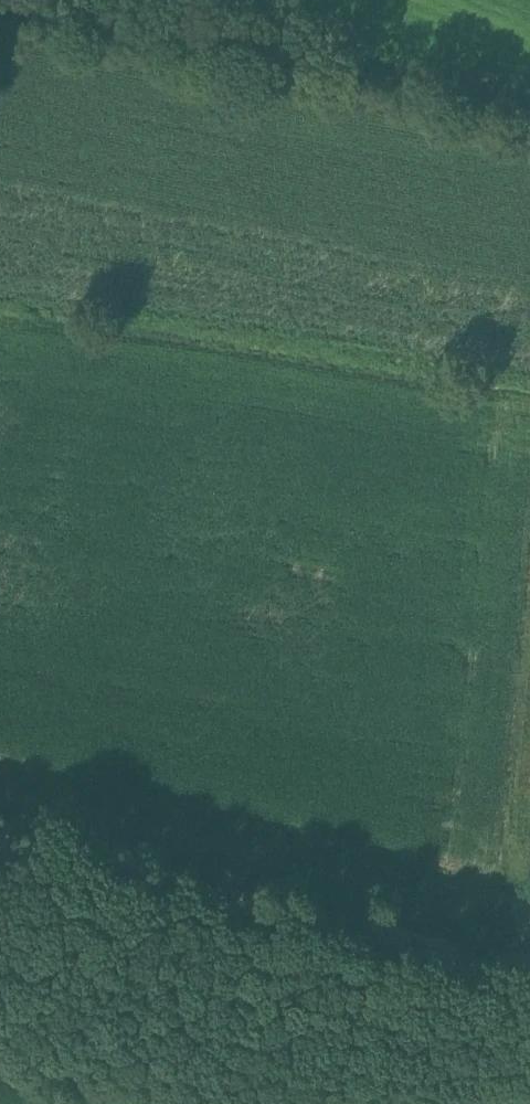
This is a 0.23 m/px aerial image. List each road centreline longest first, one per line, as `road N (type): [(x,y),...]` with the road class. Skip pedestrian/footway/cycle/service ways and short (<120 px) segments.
road 1 (track): [(529,969),(0,846)]

